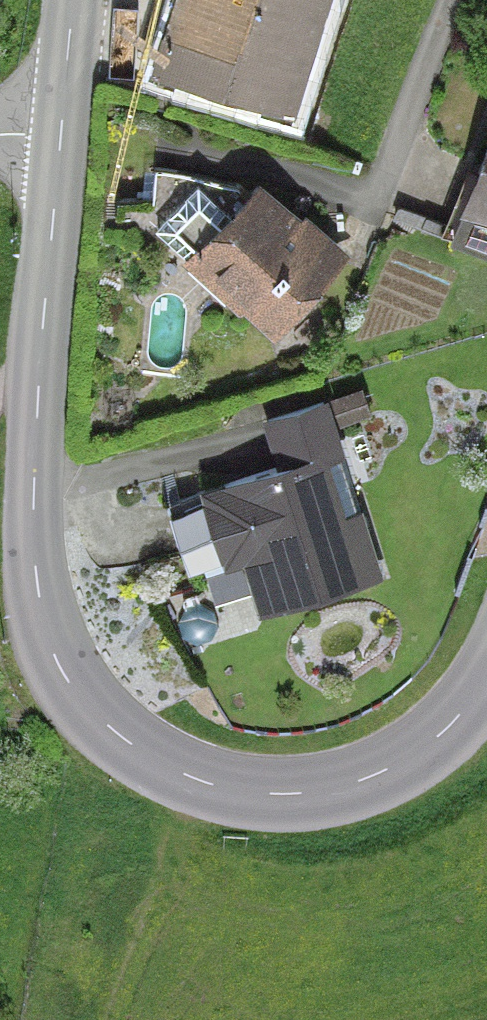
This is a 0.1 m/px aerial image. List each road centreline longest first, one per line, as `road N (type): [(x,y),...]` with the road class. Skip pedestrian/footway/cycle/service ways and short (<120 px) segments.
road 1 (tertiary): [(63,680),(42,629),(30,525),(59,124)]
road 2 (tertiary): [(63,680),(120,739),(170,770),(216,787),(302,796),(376,780),(404,765),(449,729),(486,678)]
road 3 (track): [(198,780),(120,1019)]
road 4 (residential): [(465,0),(391,190)]
road 5 (tertiary): [(59,124),(72,0)]

